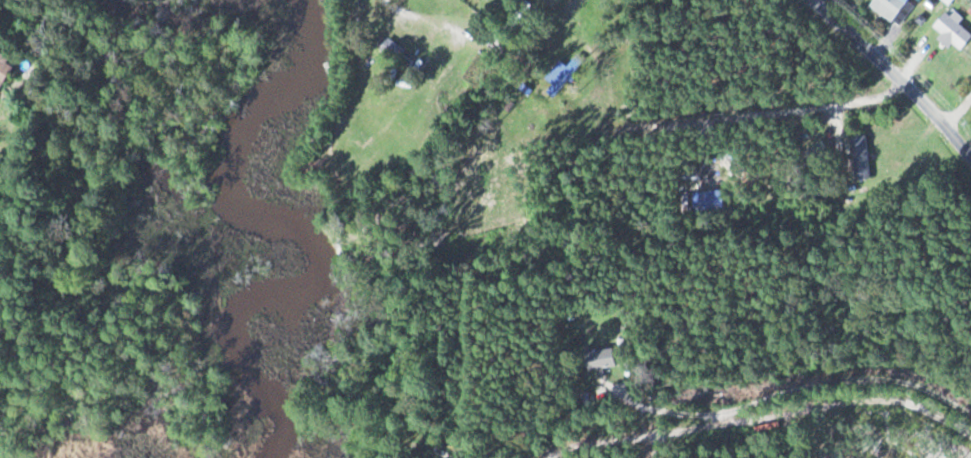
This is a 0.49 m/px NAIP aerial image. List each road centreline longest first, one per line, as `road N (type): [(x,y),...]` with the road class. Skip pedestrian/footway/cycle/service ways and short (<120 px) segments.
road 1 (residential): [(970,163),(812,0)]

